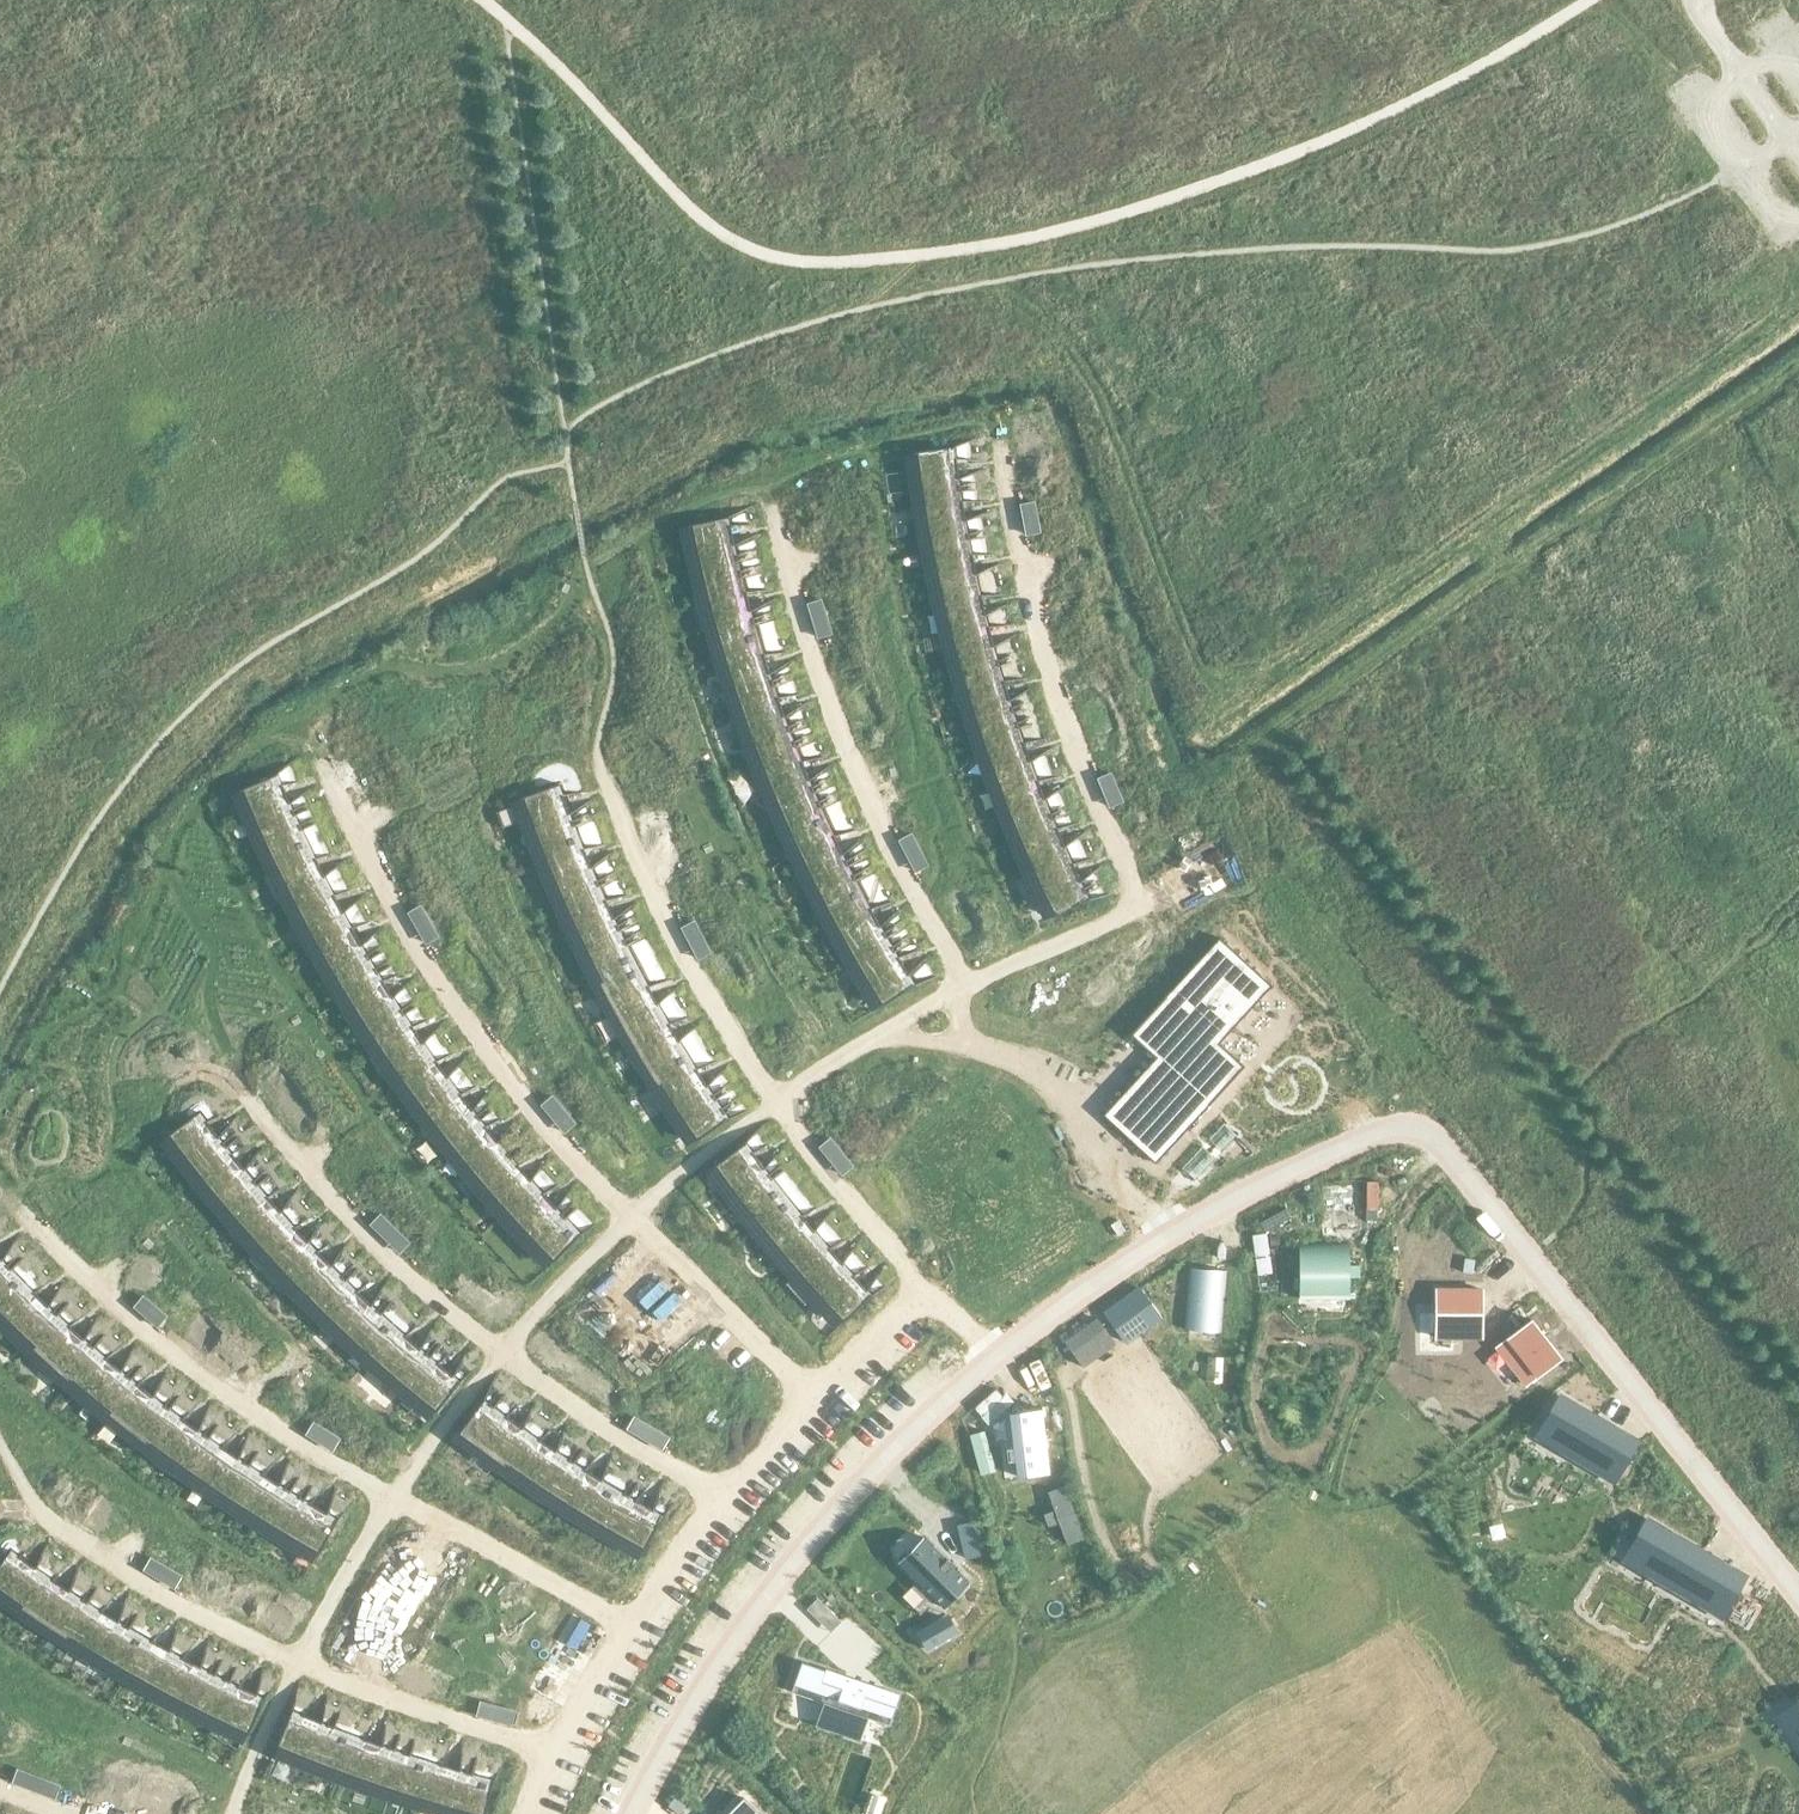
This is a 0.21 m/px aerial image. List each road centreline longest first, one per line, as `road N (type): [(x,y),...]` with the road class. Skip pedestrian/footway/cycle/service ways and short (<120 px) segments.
road 1 (residential): [(1798,1602),(1443,1152),(1419,1136),(1379,1134),(1186,1224),(993,1360),(828,1517),(704,1691),(634,1813)]

